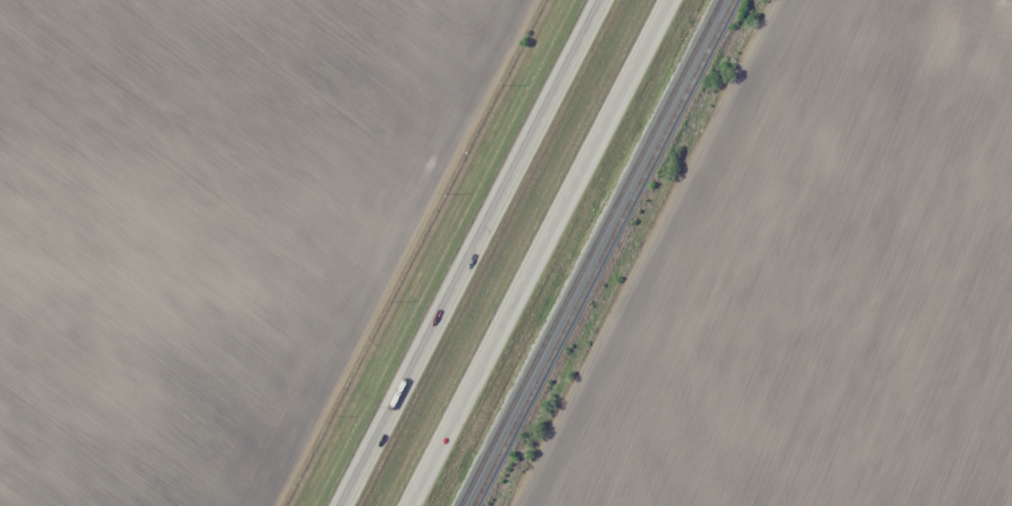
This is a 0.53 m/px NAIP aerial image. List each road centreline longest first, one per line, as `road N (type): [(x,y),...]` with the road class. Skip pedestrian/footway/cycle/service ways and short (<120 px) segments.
road 1 (trunk): [(603,0),(340,505)]
road 2 (trunk): [(423,505),(683,0)]

